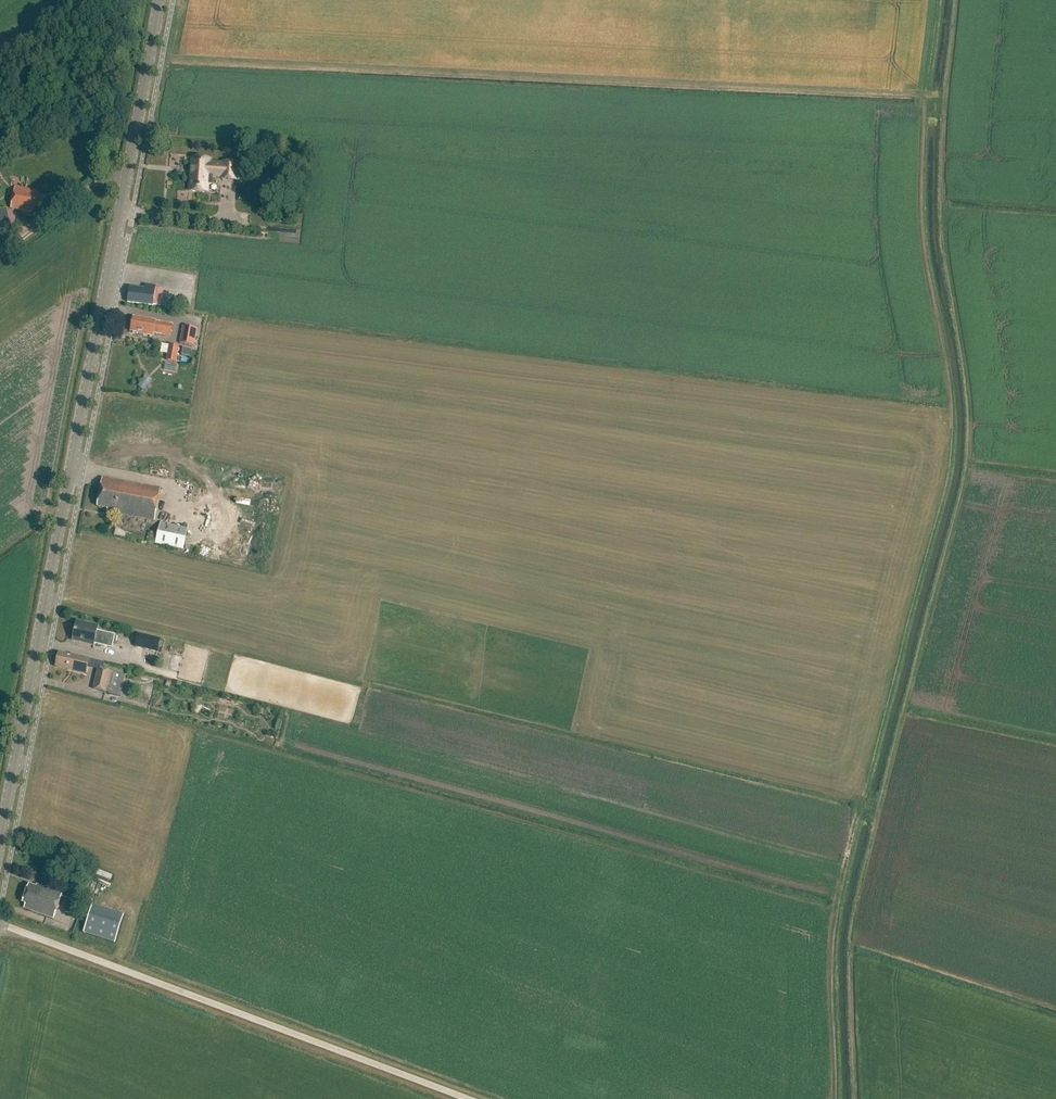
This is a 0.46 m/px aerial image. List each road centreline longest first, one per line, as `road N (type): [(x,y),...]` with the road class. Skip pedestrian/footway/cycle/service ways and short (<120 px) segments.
road 1 (track): [(833,1098),(837,902),(948,469),(947,393),(922,242),(937,0)]
road 2 (track): [(854,1098),(852,932),(963,492),(967,448),(968,398),(944,229),(957,0)]
road 3 (secondary): [(0,833),(162,0)]
road 4 (unclassified): [(0,925),(467,1098)]

